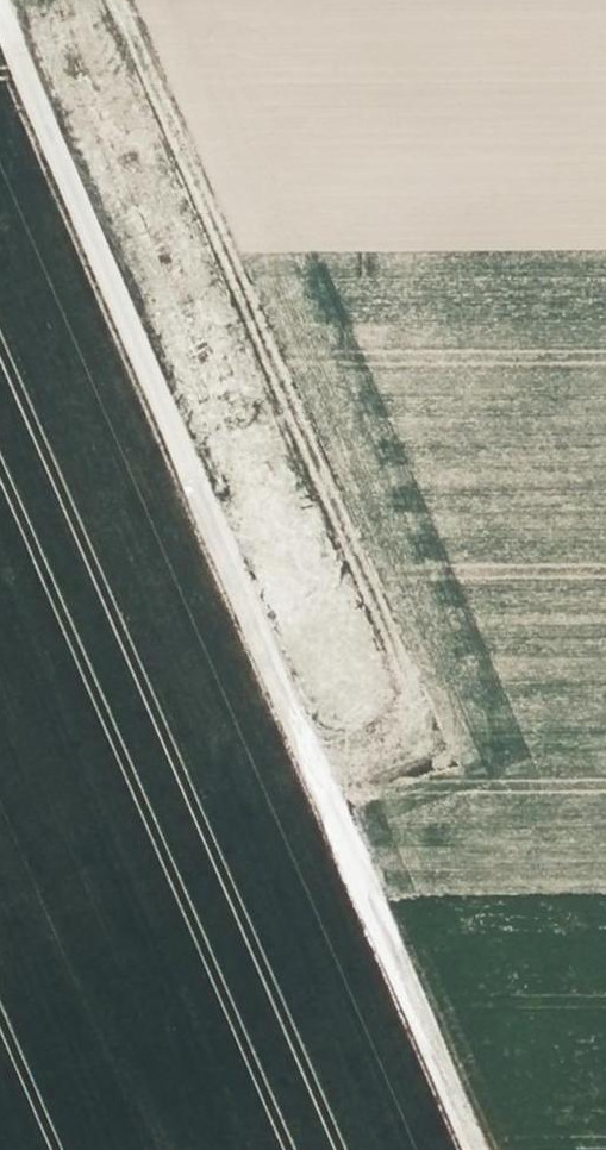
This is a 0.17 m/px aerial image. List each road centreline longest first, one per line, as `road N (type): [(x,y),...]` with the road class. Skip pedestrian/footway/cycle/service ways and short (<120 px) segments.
road 1 (track): [(118,0),(431,714),(311,772),(475,1149)]
road 2 (track): [(311,772),(0,23)]

